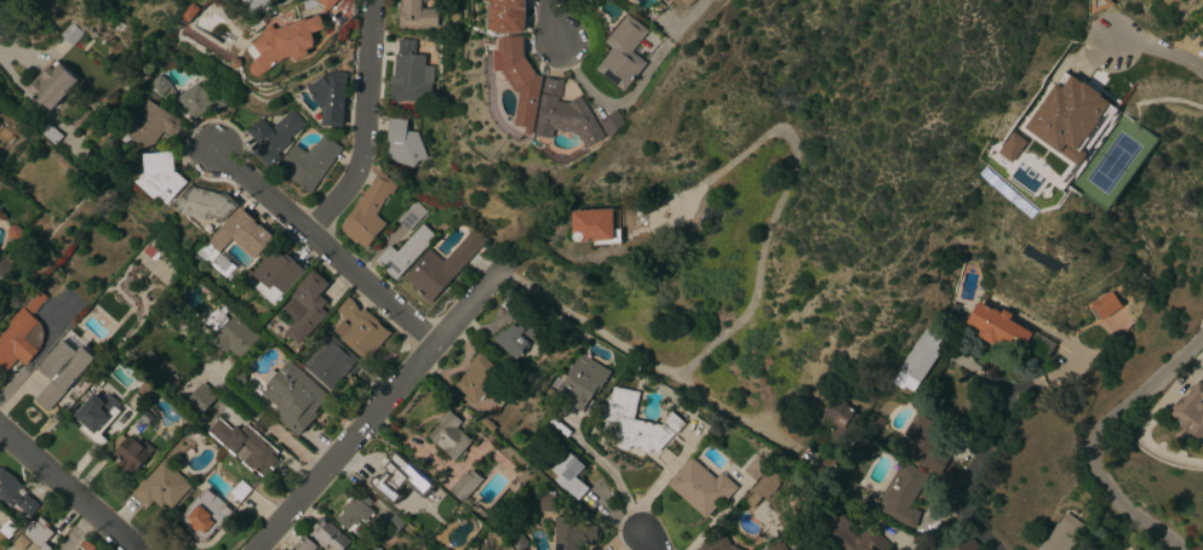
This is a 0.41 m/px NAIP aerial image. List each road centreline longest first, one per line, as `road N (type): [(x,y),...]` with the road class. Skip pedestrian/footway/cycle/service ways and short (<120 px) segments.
road 1 (residential): [(256,549),(504,270)]
road 2 (residential): [(435,348),(217,153)]
road 3 (residential): [(310,236),(354,181),(362,156),(369,0)]
road 4 (residential): [(0,432),(138,549)]
road 5 (residential): [(1010,399),(974,480),(983,522),(1009,549)]

